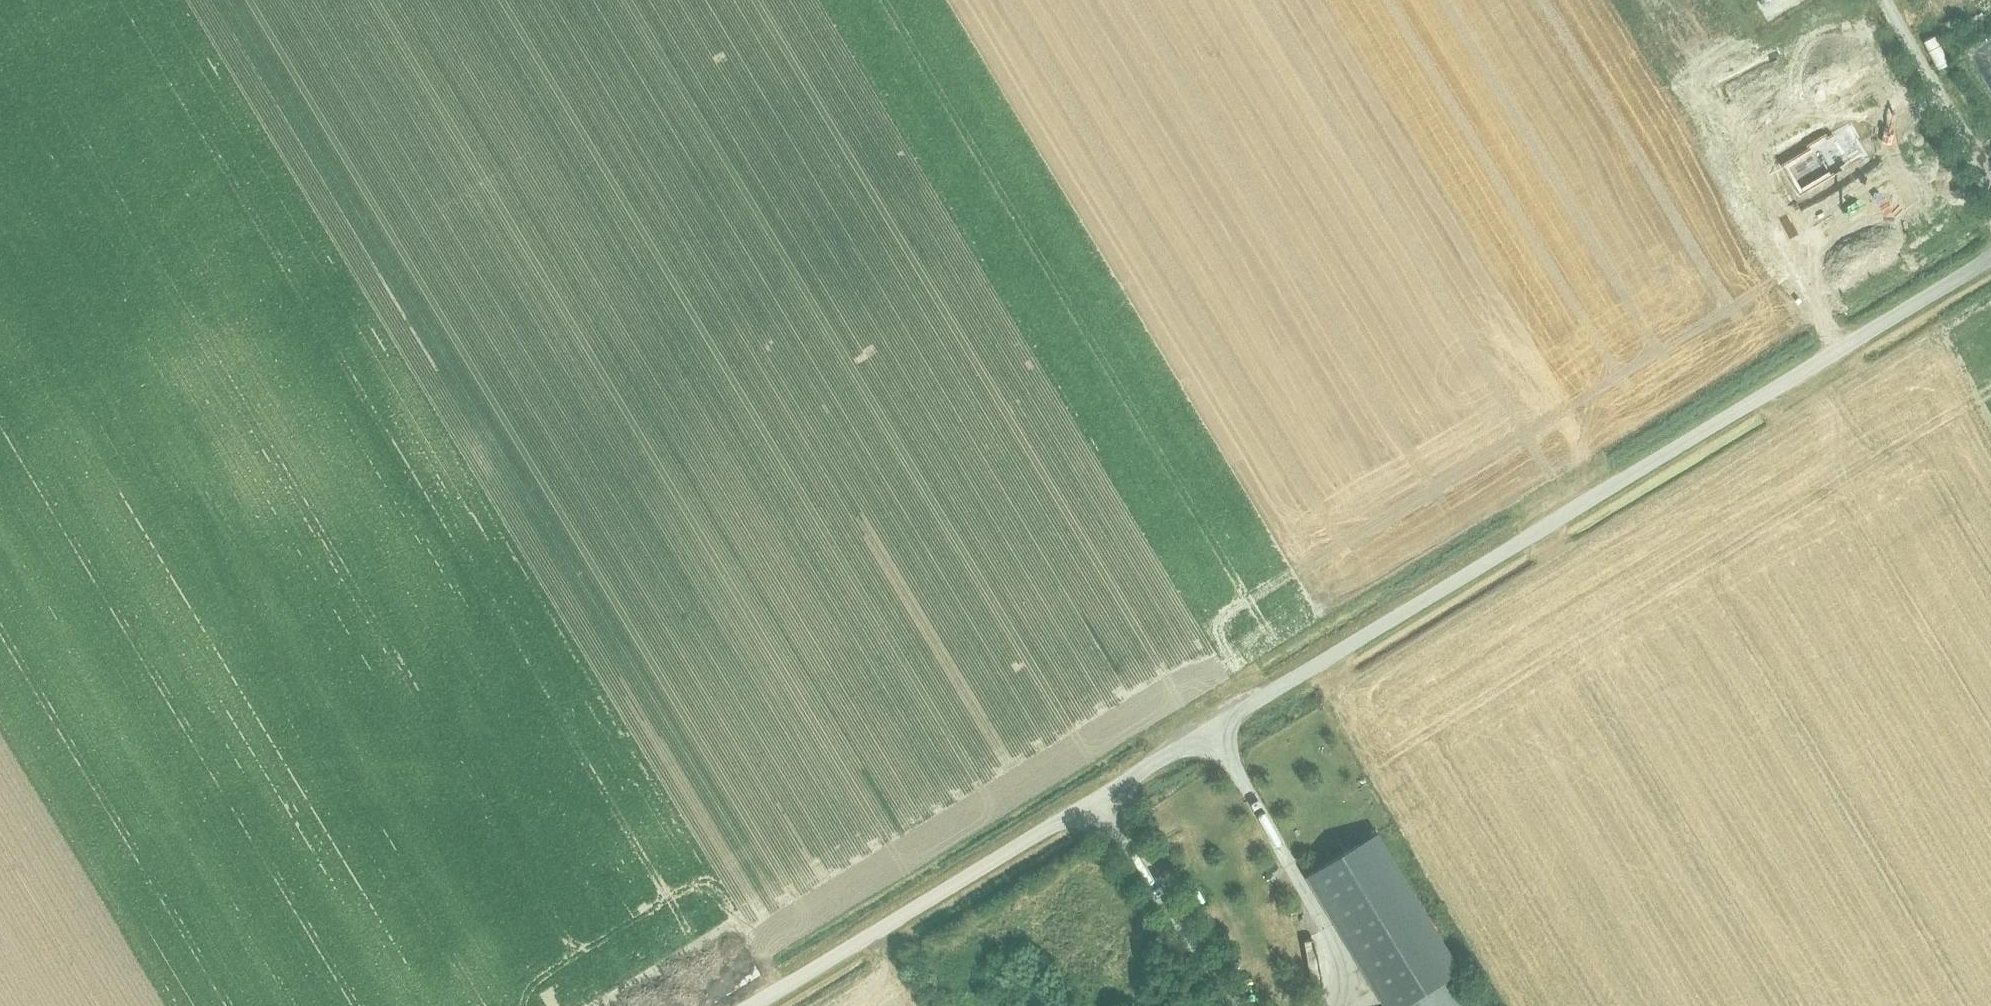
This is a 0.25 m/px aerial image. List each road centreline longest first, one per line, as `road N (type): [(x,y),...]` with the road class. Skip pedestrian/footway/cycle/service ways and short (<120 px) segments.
road 1 (unclassified): [(758,1005),(1990,257)]

